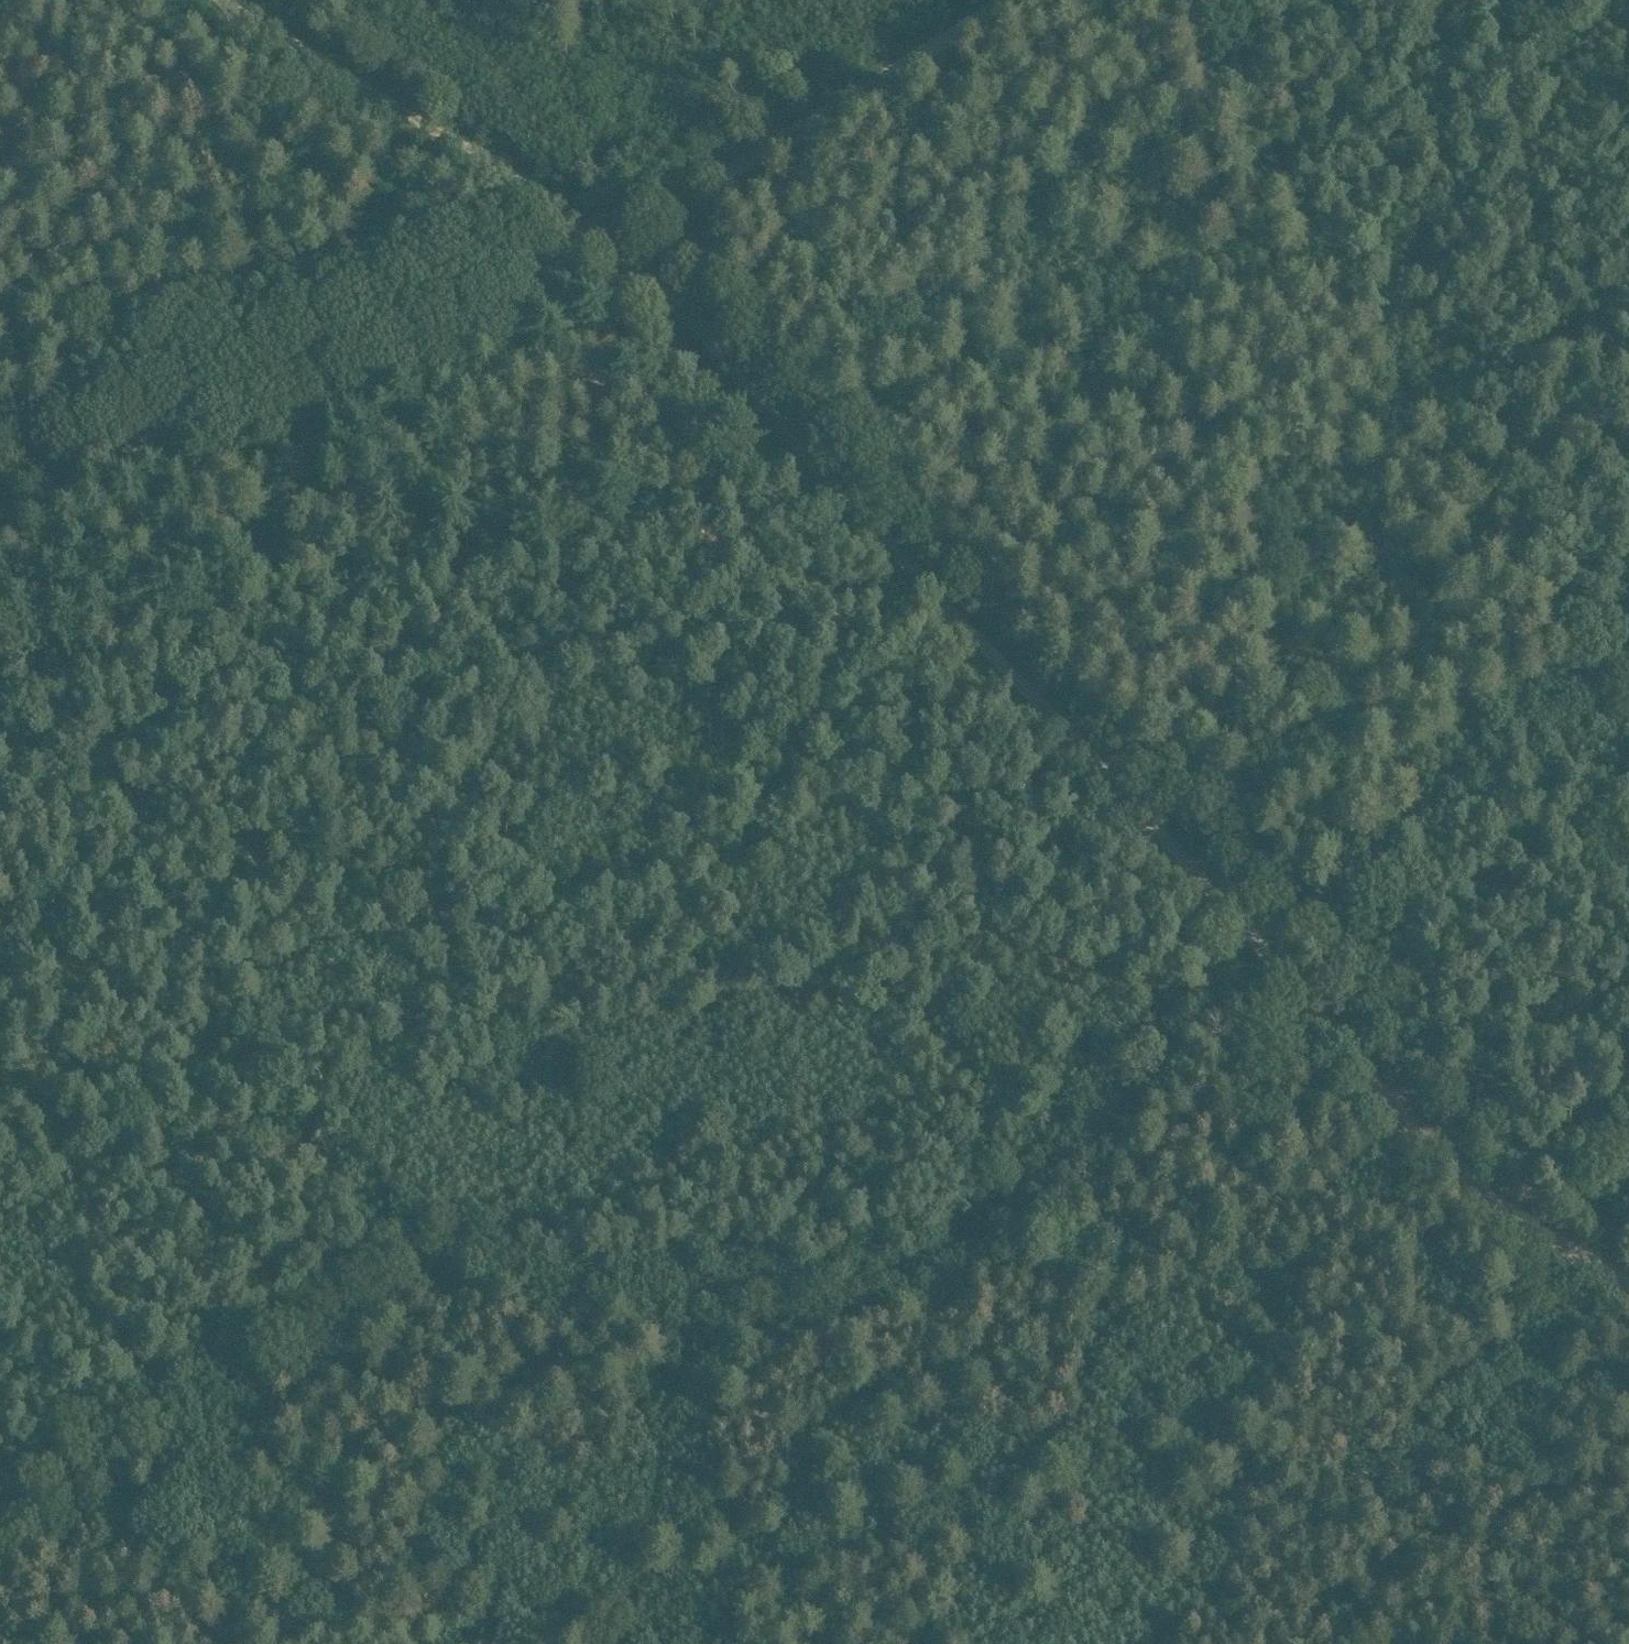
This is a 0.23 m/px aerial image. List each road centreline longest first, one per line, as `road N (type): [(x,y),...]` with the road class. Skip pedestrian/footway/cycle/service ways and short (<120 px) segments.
road 1 (track): [(1274,945),(693,325),(595,236)]
road 2 (track): [(595,236),(593,253),(569,270),(0,515)]
road 3 (track): [(1274,945),(1423,1131),(1510,1203),(1628,1285)]
road 4 (track): [(1014,0),(631,236),(595,236)]
road 5 (track): [(222,0),(595,236)]

